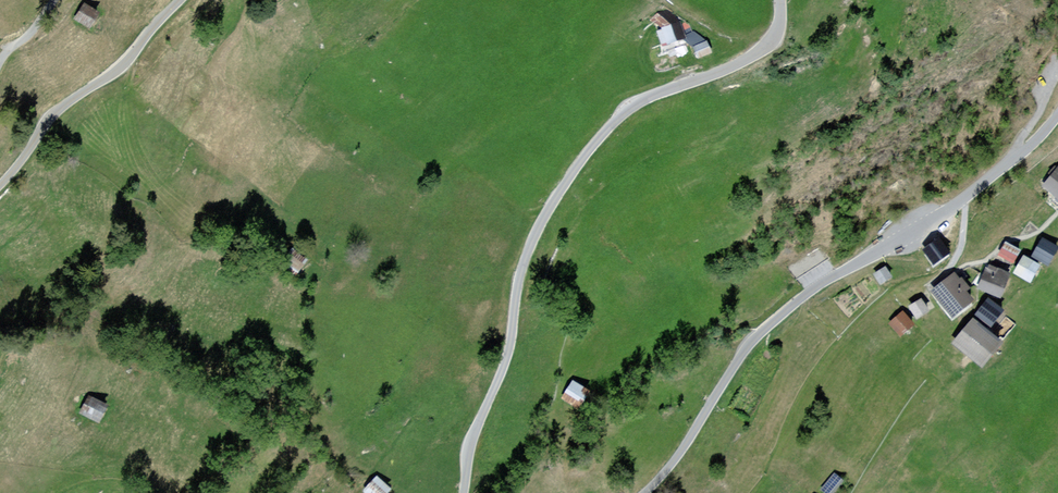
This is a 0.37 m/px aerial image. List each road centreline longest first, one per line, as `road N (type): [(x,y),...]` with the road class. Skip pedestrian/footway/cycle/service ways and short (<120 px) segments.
road 1 (residential): [(782,0),(777,31),(763,49),(658,89),(617,114),(556,193),(526,249),(461,492)]
road 2 (residential): [(647,492),(747,346),(817,288),(967,199),(1057,119)]
road 3 (residential): [(0,186),(51,114),(118,71),(182,0)]

